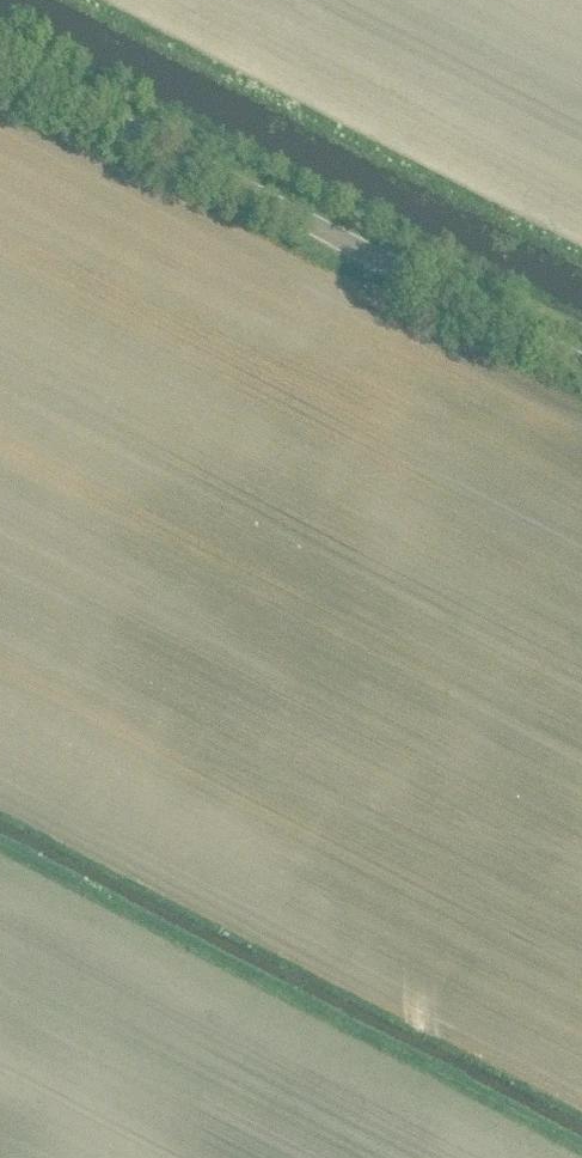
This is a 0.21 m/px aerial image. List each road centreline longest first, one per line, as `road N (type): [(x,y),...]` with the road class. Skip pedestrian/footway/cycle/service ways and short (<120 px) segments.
road 1 (tertiary): [(581,349),(0,42)]

